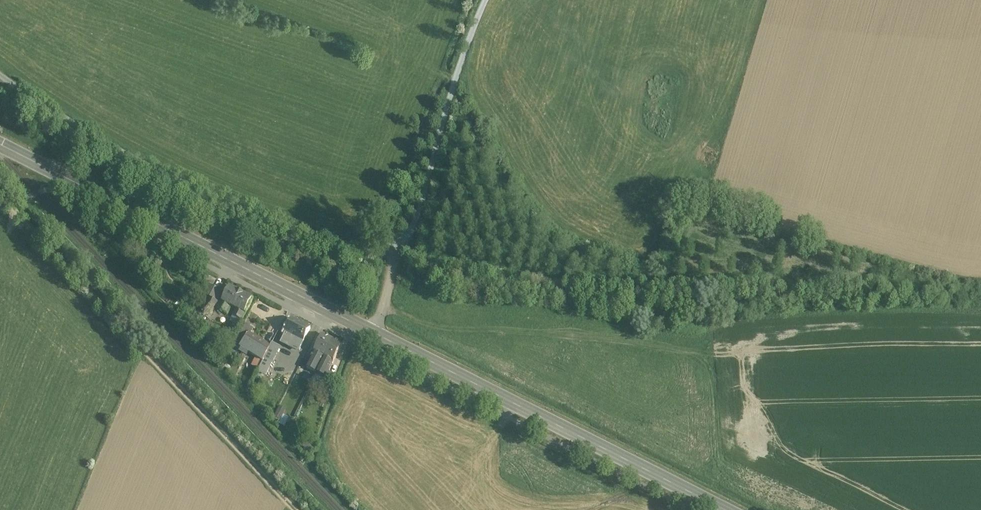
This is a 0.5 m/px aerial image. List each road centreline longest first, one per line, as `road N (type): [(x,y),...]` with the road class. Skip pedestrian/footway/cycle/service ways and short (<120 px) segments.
road 1 (primary): [(0,145),(728,509)]
road 2 (track): [(391,252),(278,221),(170,176),(0,75)]
road 3 (track): [(0,196),(295,509)]
road 4 (track): [(391,252),(417,217),(487,0)]

